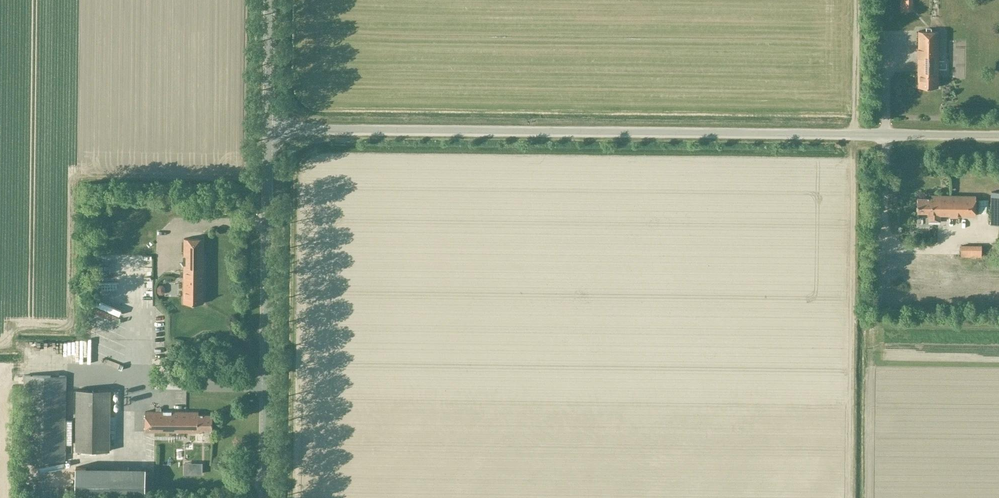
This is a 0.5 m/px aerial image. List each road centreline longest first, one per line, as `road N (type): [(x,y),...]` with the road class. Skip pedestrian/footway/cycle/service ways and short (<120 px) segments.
road 1 (unclassified): [(998,137),(268,129)]
road 2 (unclassified): [(264,497),(268,129)]
road 3 (unclassified): [(268,129),(269,0)]

